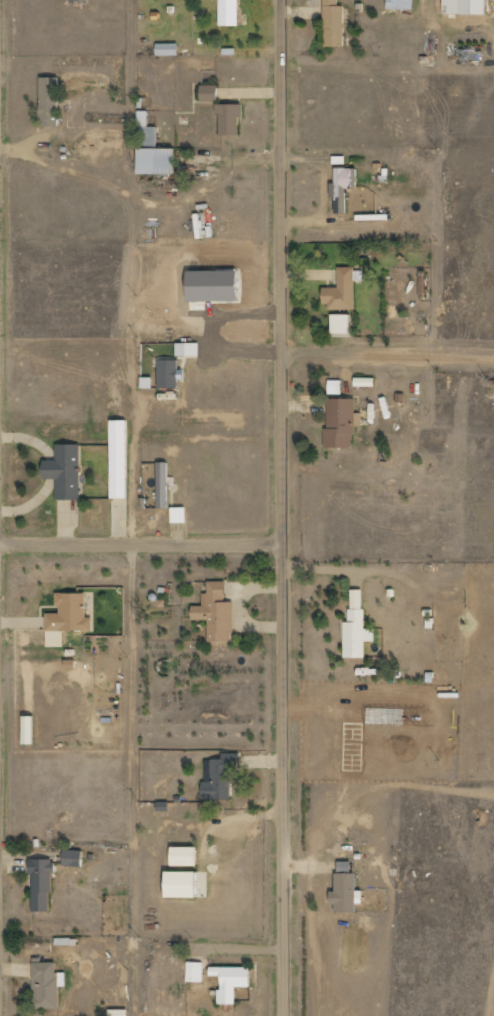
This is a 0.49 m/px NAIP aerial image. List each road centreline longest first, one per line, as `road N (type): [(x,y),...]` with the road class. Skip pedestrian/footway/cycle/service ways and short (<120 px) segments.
road 1 (residential): [(287,1015),(282,0)]
road 2 (residential): [(0,541),(284,542)]
road 3 (residential): [(283,346),(455,355)]

